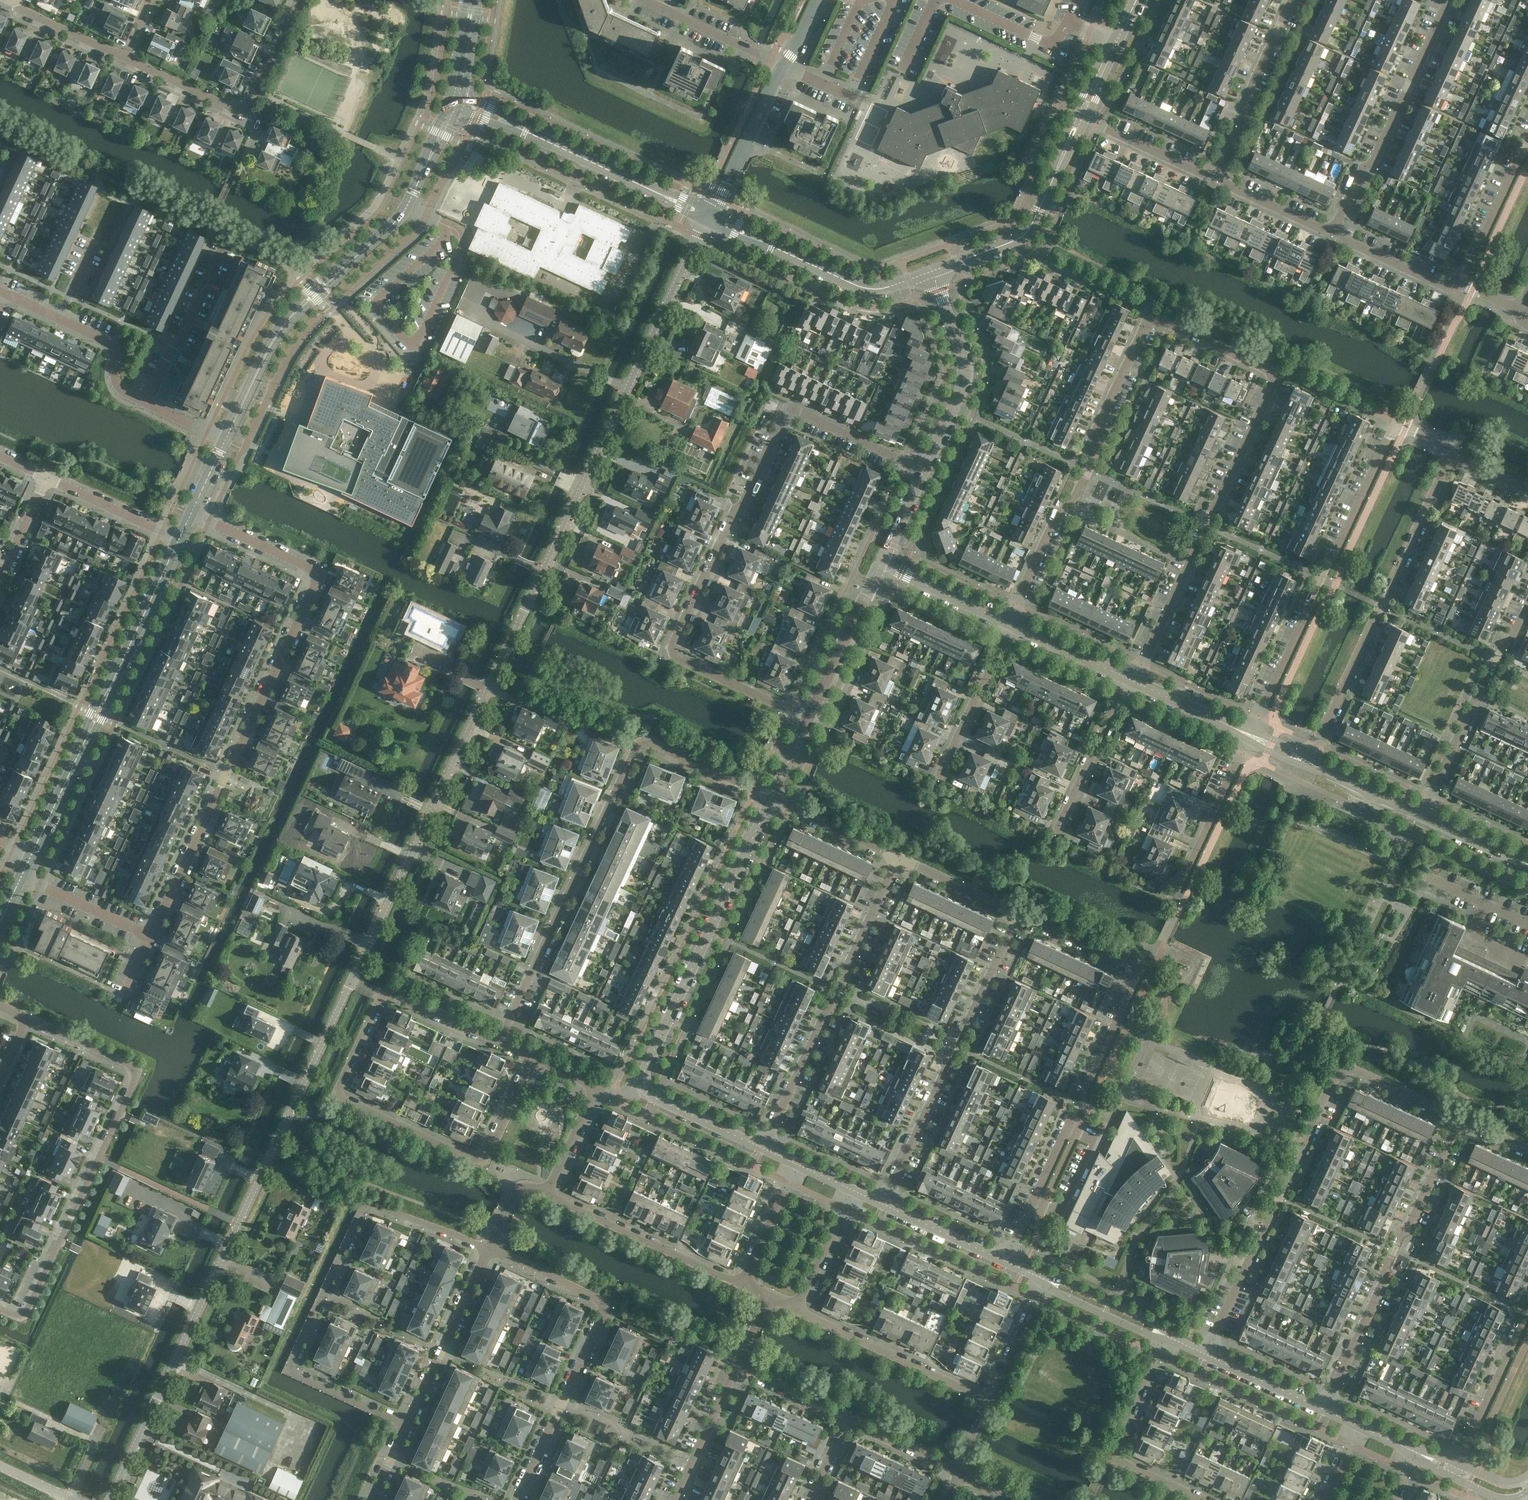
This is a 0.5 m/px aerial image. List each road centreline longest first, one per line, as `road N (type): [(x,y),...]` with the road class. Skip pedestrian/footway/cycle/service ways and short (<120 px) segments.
road 1 (tertiary): [(352,982),(710,216)]
road 2 (tertiary): [(110,1499),(352,982)]
road 3 (residential): [(810,717),(673,651),(676,638),(791,408),(924,471)]
road 4 (residential): [(191,513),(321,575),(149,937)]
road 5 (unclassified): [(1135,680),(1276,372),(1152,321)]
road 6 (residential): [(1006,1261),(1140,970),(1019,915)]
road 7 (residential): [(407,1425),(296,1374),(291,1363),(369,1206),(489,1248)]
road 8 (residential): [(0,1309),(23,1320),(138,1071),(29,1022)]
road 9 (residential): [(530,1057),(483,1155),(346,1093),(385,997)]
road 10 (tertiary): [(32,855),(180,538)]
road 11 (residential): [(516,1499),(606,1304),(489,1248)]
road 12 (residential): [(1046,1280),(992,1399),(799,1310)]
road 13 (unclassified): [(1252,735),(1397,424)]
road 14 (unclassified): [(1312,764),(1451,453)]
road 15 (unclassified): [(1010,621),(1062,509),(1075,498),(1093,441),(1152,321)]
road 16 (residential): [(500,1042),(642,742)]
road 17 (residential): [(1324,1410),(1457,1115)]
road 18 (residential): [(1208,1355),(1347,1065)]
road 19 (residential): [(884,1204),(1019,915)]
road 20 (residential): [(763,1148),(898,860)]
road 21 (unclassified): [(646,1087),(772,798)]
road 22 (residential): [(1335,230),(1448,0)]
road 23 (residential): [(126,57),(240,110),(299,0)]
road 24 (tertiary): [(710,216),(861,287),(898,286),(934,273)]
road 25 (residential): [(1210,1499),(1111,1452),(1167,1334)]
road 26 (unclassified): [(1423,812),(1527,606)]
road 27 (residential): [(744,1284),(547,1194)]
road 28 (unclassified): [(924,471),(968,374),(934,273)]
road 29 (residential): [(407,1425),(489,1248)]
road 30 (tertiary): [(710,216),(535,135)]
road 31 (residential): [(1219,175),(1292,0)]
road 32 (unclassified): [(810,717),(882,560)]
road 33 (residential): [(1456,284),(1527,131)]
road 34 (residential): [(1459,1463),(1527,1309)]
road 35 (unclassified): [(942,774),(1010,621)]
road 36 (unclassified): [(710,216),(782,66)]
road 37 (residential): [(148,404),(222,255)]
road 38 (tertiary): [(934,273),(1025,235),(1056,175)]
road 39 (unclassified): [(1061,825),(1135,680)]
road 40 (unclassified): [(1187,876),(1252,735)]
road 41 (residential): [(676,1499),(739,1365)]
road 42 (residential): [(180,538),(48,480)]
road 43 (residential): [(1088,120),(1203,175),(1219,175)]
road 44 (tertiary): [(226,439),(294,313)]
road 45 (tertiary): [(338,272),(399,217),(427,164)]
road 46 (unclassified): [(1010,621),(882,560)]
road 47 (residential): [(772,798),(642,742)]
road 48 (residential): [(898,860),(772,798)]
road 49 (unclassified): [(954,0),(1055,46),(1068,20)]
road 50 (residential): [(149,937),(23,876)]
road 51 (unclassified): [(1135,680),(1010,621)]
road 52 (residential): [(1335,230),(1342,240),(1445,287),(1456,284)]
road 53 (residential): [(1006,1261),(884,1204)]
road 54 (residential): [(1046,1280),(1152,1335),(1167,1334)]
road 55 (residential): [(1167,1334),(1062,1280),(1046,1280)]
road 56 (residential): [(1019,915),(898,860)]
road 57 (residential): [(799,1310),(855,1190)]
road 58 (residential): [(763,1148),(646,1087)]
road 59 (residential): [(797,1164),(744,1284)]
road 60 (residential): [(148,404),(117,385),(111,345),(63,320)]
road 61 (residential): [(1219,175),(1324,231),(1335,230)]
road 62 (unclassified): [(1252,735),(1135,680)]
road 63 (residential): [(1324,1410),(1208,1355)]
road 64 (residential): [(958,1473),(846,1417)]
road 65 (residential): [(14,3),(126,57)]
road 66 (residential): [(385,997),(500,1042)]
road 67 (unclassified): [(1423,812),(1312,764)]
road 68 (residential): [(1457,1115),(1347,1065)]

